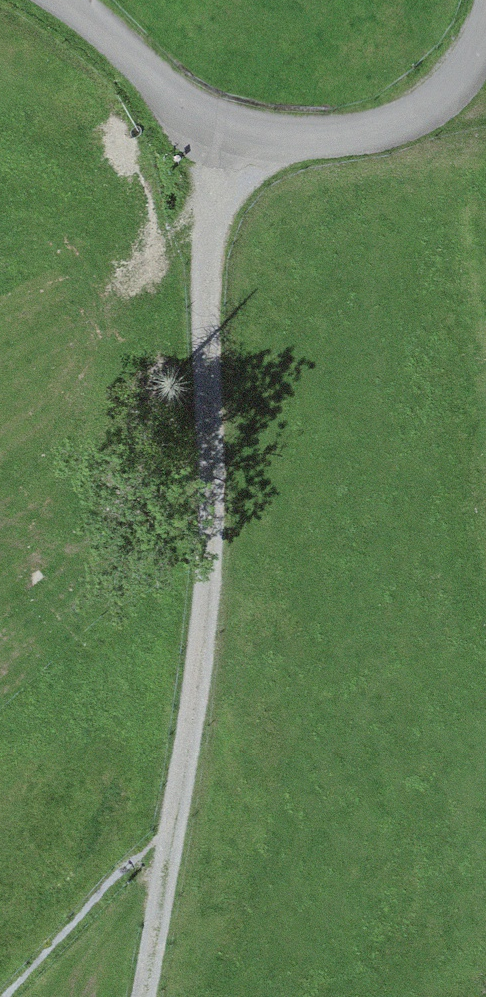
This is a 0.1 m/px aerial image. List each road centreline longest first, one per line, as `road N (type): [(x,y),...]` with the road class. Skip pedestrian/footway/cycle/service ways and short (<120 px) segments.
road 1 (track): [(229,134),(210,224),(213,513),(173,829)]
road 2 (unclassified): [(66,0),(152,79),(229,134),(383,127),(438,103),(468,72),(485,35)]
road 3 (track): [(173,829),(145,996)]

